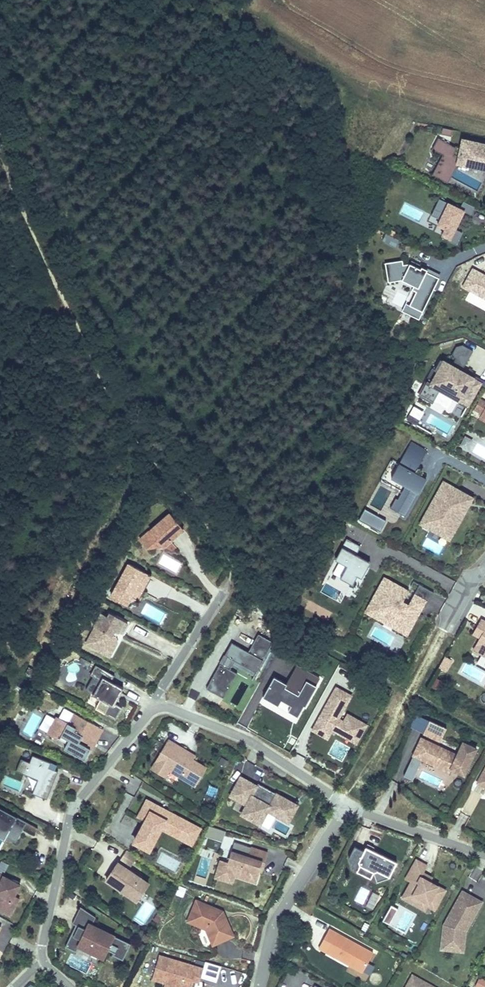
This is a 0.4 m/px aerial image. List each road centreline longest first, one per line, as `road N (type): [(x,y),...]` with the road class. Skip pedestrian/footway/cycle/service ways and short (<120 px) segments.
road 1 (track): [(219,594),(237,566),(191,499),(147,454),(99,376),(8,176),(0,111)]
road 2 (residential): [(73,986),(41,952),(69,822),(155,708),(252,739),(348,806)]
road 3 (residential): [(258,986),(274,924),(348,806)]
road 4 (residential): [(348,806),(484,856)]

